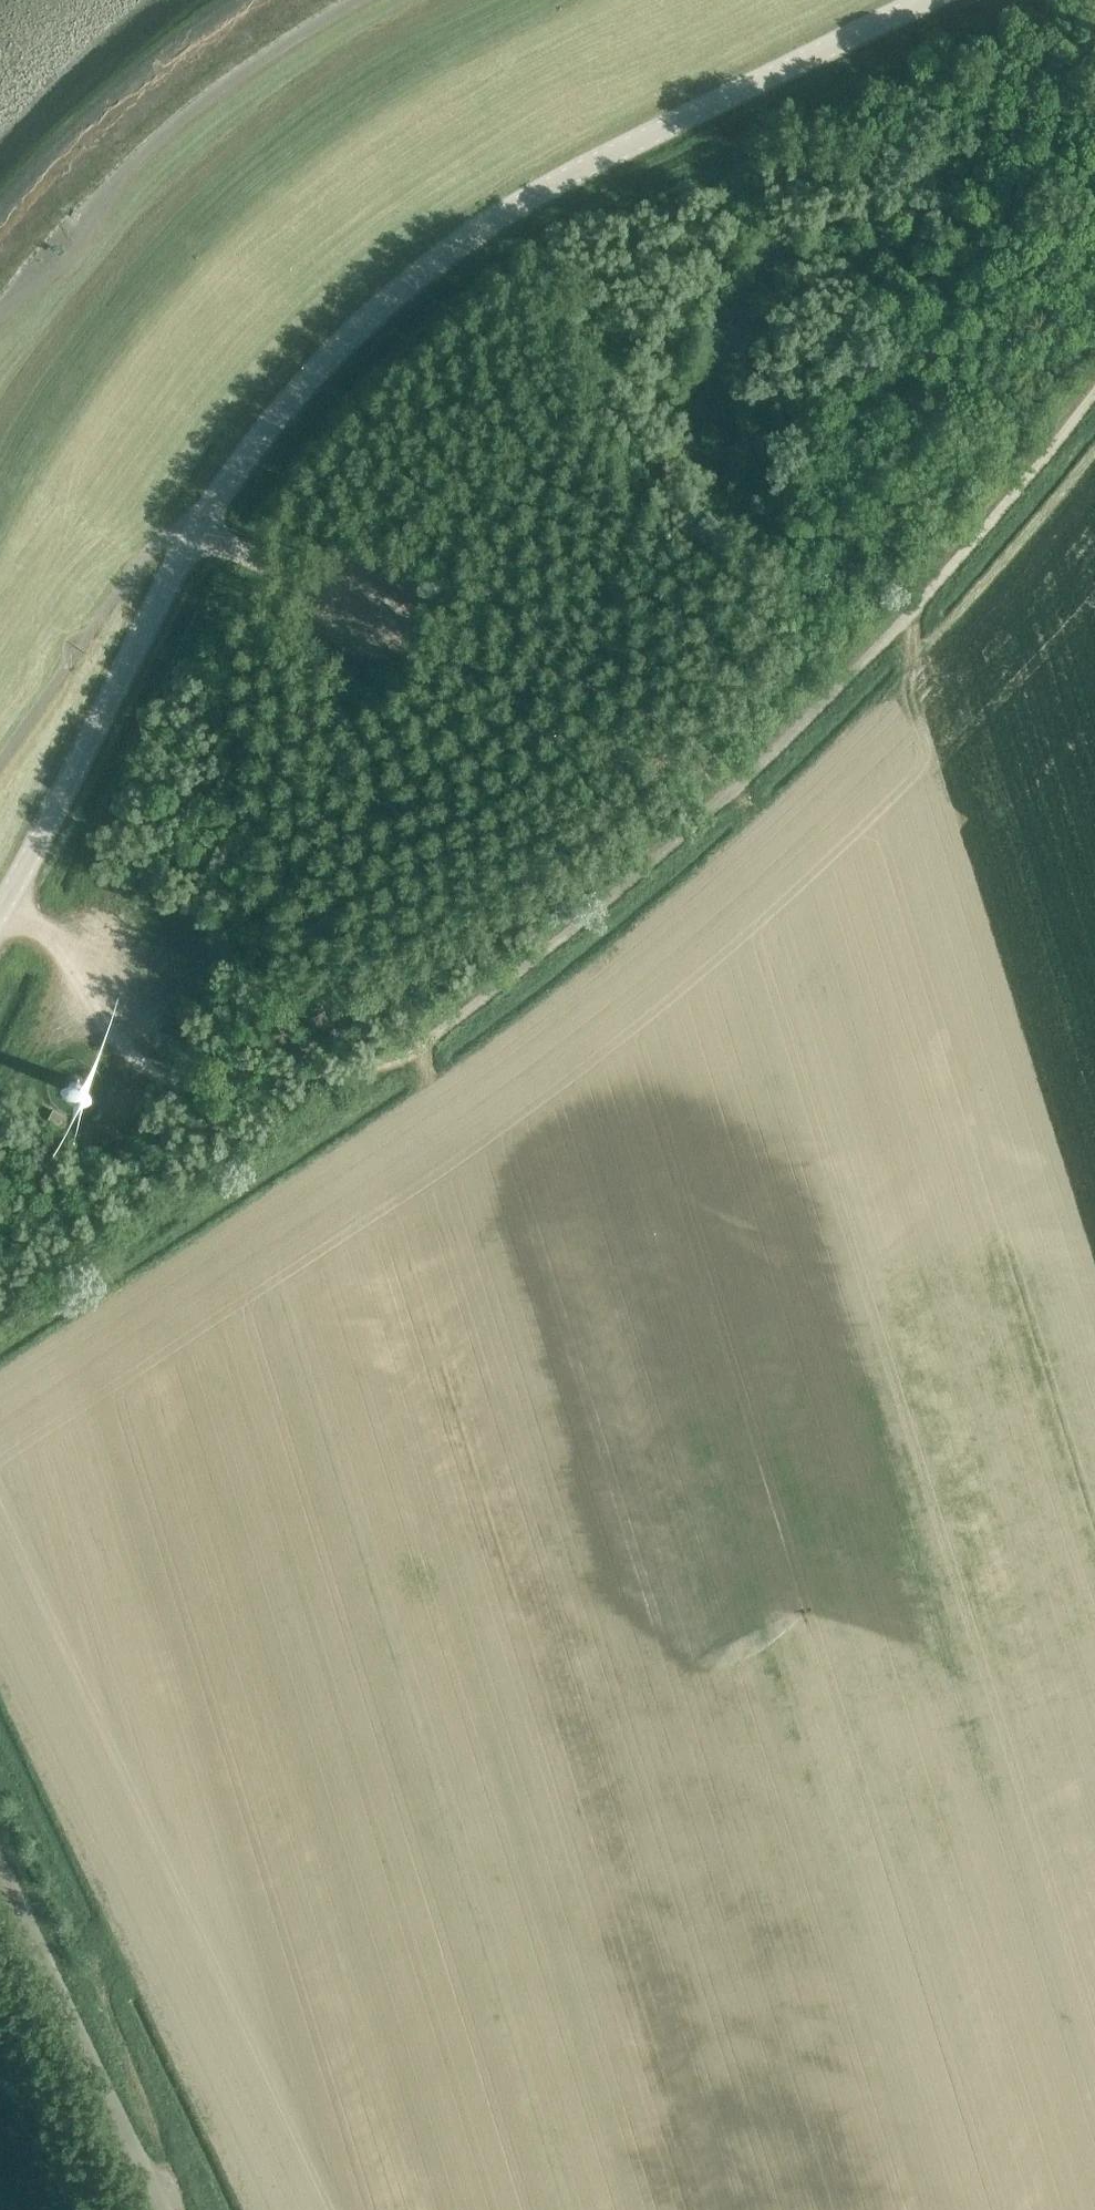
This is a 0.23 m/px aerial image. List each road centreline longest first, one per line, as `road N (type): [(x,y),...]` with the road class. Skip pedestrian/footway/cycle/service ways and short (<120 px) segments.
road 1 (tertiary): [(0,909),(197,530),(297,393),(379,309),(501,214),(580,169),(926,0)]
road 2 (track): [(1,908),(46,936),(133,1057),(162,1076),(250,1087),(408,1053)]
road 3 (unclassified): [(163,2209),(0,1866)]

